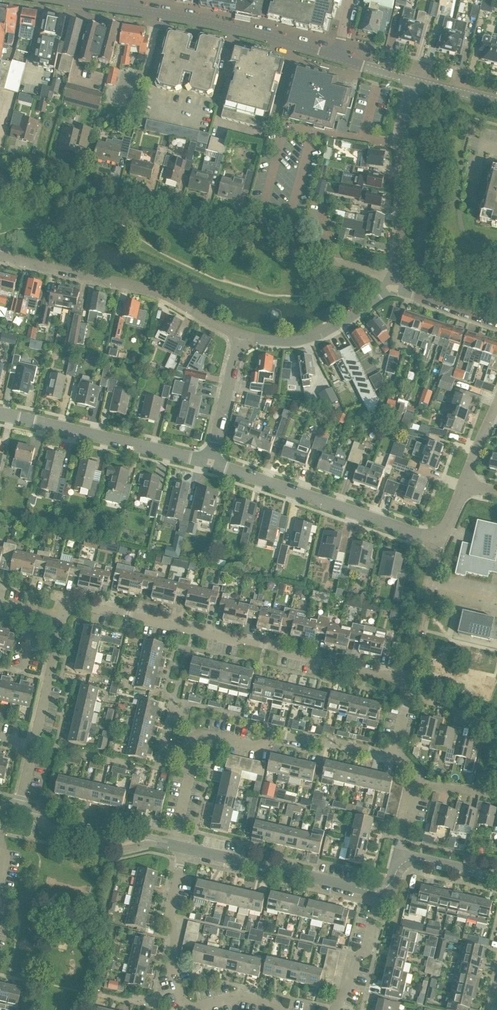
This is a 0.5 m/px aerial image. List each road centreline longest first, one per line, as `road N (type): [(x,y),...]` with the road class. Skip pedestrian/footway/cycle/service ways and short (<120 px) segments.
road 1 (residential): [(392,286),(325,257),(8,179)]
road 2 (residential): [(407,702),(401,678),(70,600),(62,619)]
road 3 (residential): [(394,762),(276,737),(260,746),(199,734),(191,740),(173,845)]
road 4 (residential): [(467,486),(436,538),(210,462)]
road 5 (residential): [(287,1009),(233,996),(193,1008),(178,996),(170,958),(186,848)]
road 6 (residential): [(0,256),(157,292),(240,335)]
road 7 (residential): [(338,58),(122,8)]
road 8 (residential): [(210,462),(0,413)]
road 9 (unclassified): [(392,286),(400,258),(401,142),(416,80)]
road 10 (unclassified): [(381,893),(186,848)]
road 11 (residential): [(240,335),(301,341),(392,286)]
road 12 (unclassified): [(173,845),(141,838),(92,845),(18,810)]
road 13 (residential): [(210,462),(240,335)]
road 14 (residential): [(34,745),(62,619)]
road 15 (residential): [(381,893),(367,951),(335,1009)]

